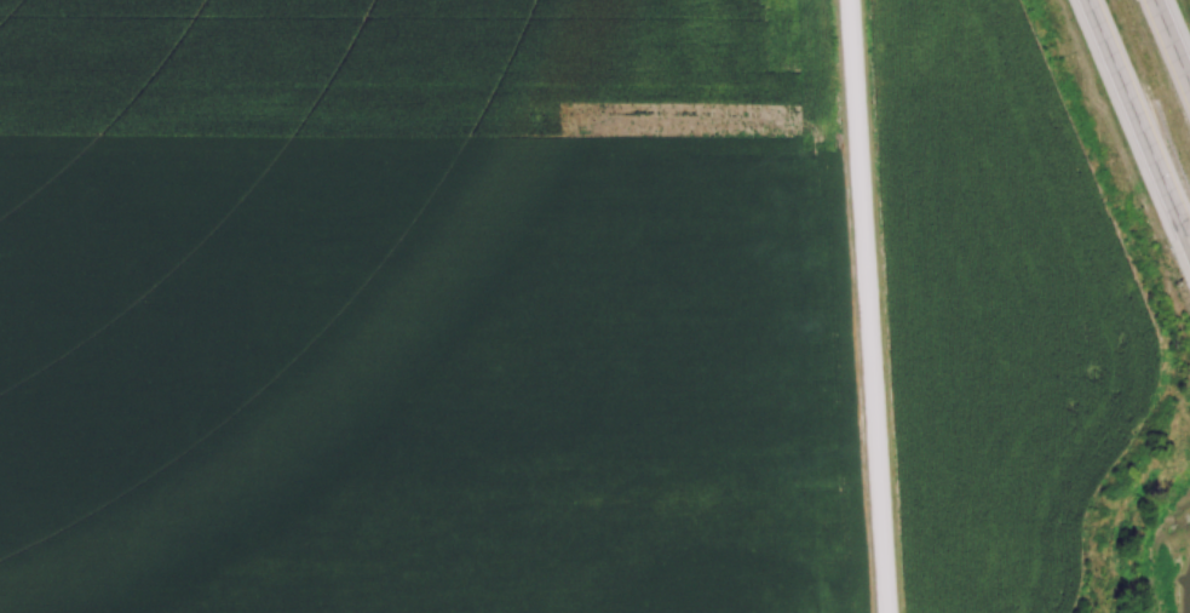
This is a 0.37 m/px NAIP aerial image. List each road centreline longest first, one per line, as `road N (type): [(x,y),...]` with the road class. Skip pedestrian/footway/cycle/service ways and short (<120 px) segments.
road 1 (residential): [(849,0),(889,612)]
road 2 (motorway): [(1087,0),(1189,245)]

